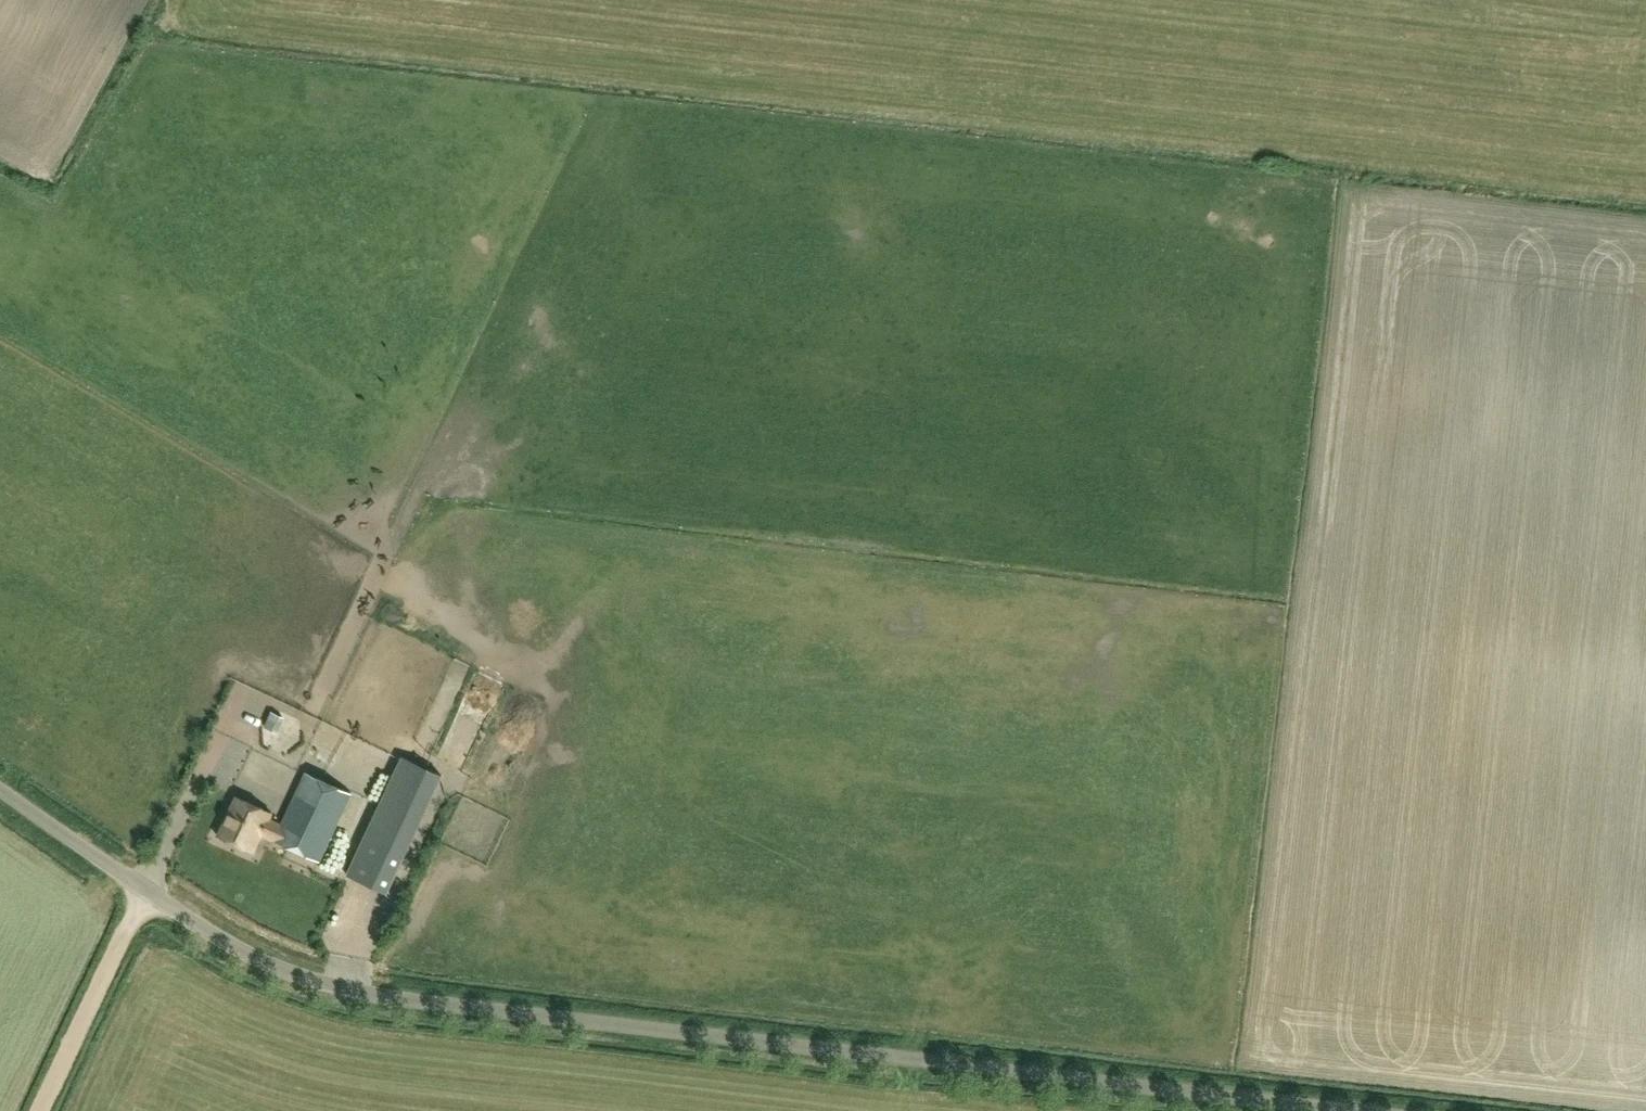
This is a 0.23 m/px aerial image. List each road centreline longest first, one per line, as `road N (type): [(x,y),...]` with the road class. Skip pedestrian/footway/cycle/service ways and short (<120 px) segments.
road 1 (unclassified): [(1354,1110),(373,1000),(256,963),(0,790)]
road 2 (track): [(147,889),(36,1110)]

